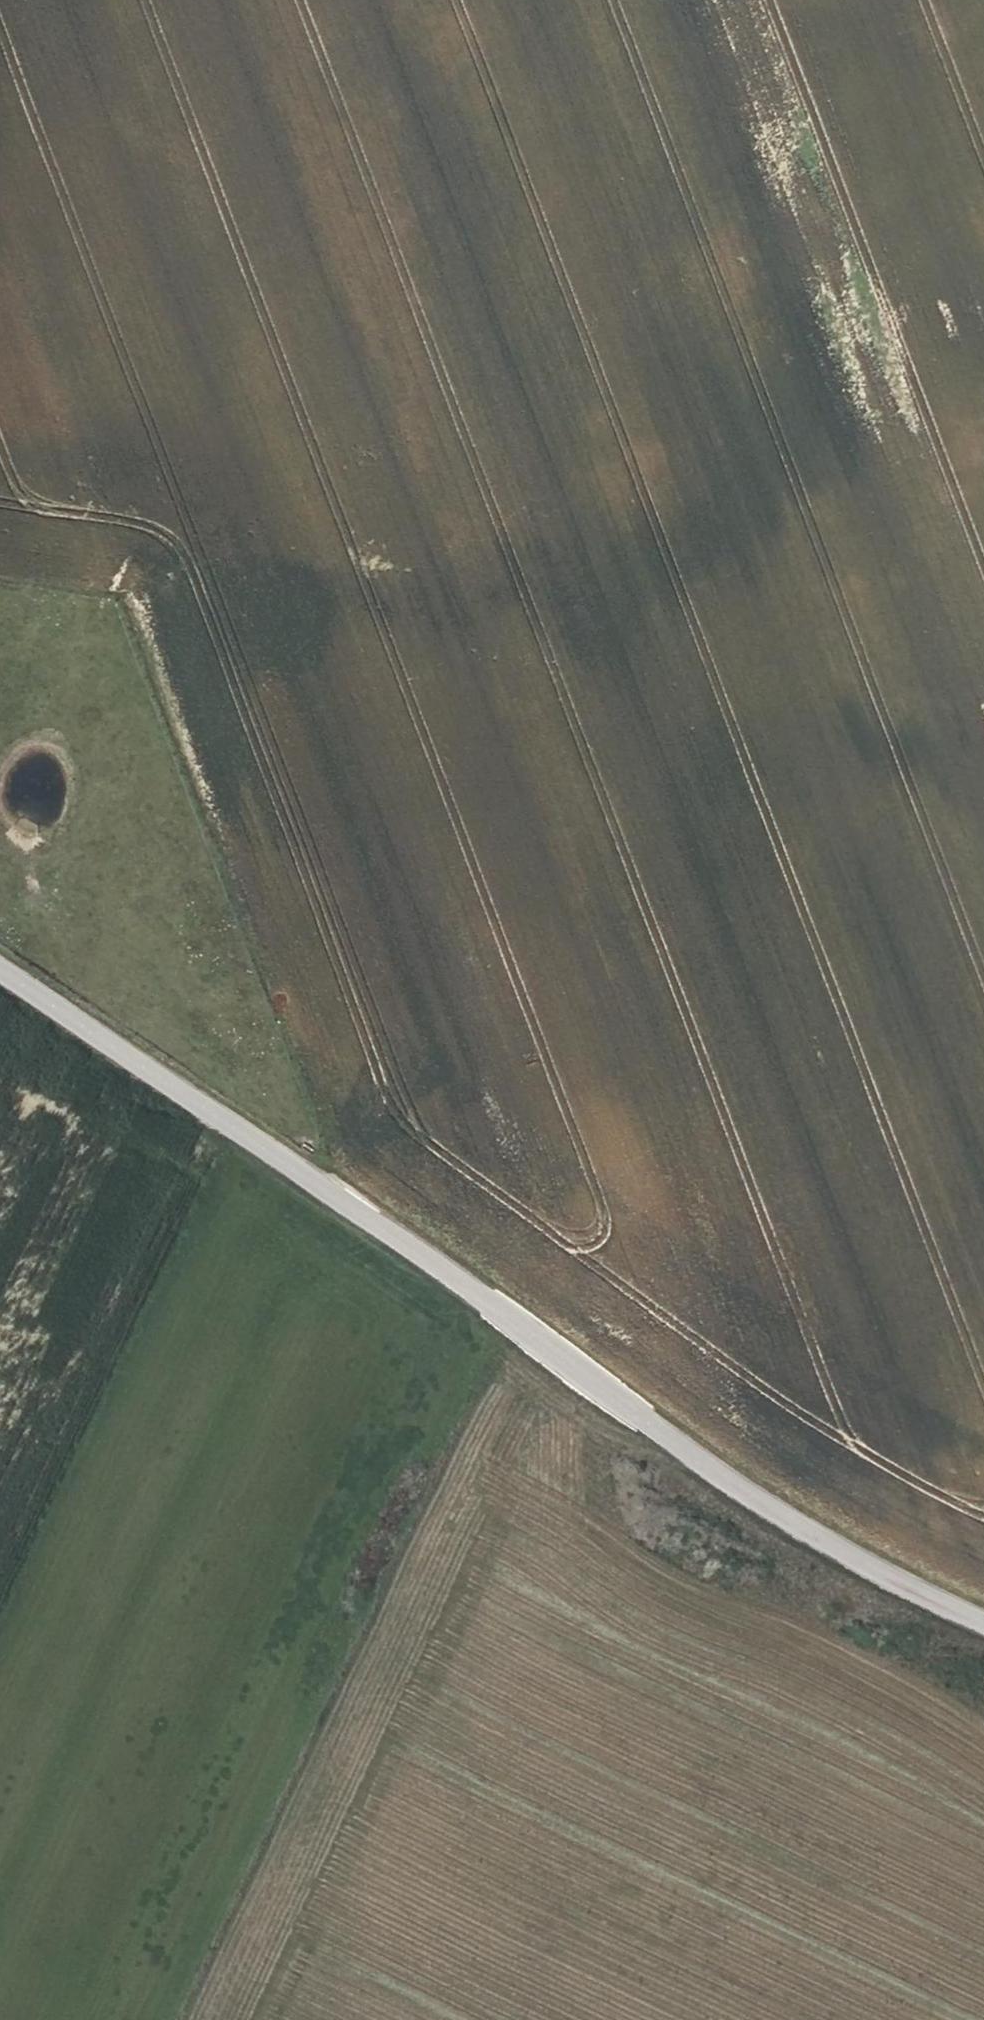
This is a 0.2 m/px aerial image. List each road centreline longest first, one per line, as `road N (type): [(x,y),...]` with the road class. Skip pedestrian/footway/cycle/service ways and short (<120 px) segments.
road 1 (tertiary): [(983,1624),(767,1505),(349,1203),(0,970)]

